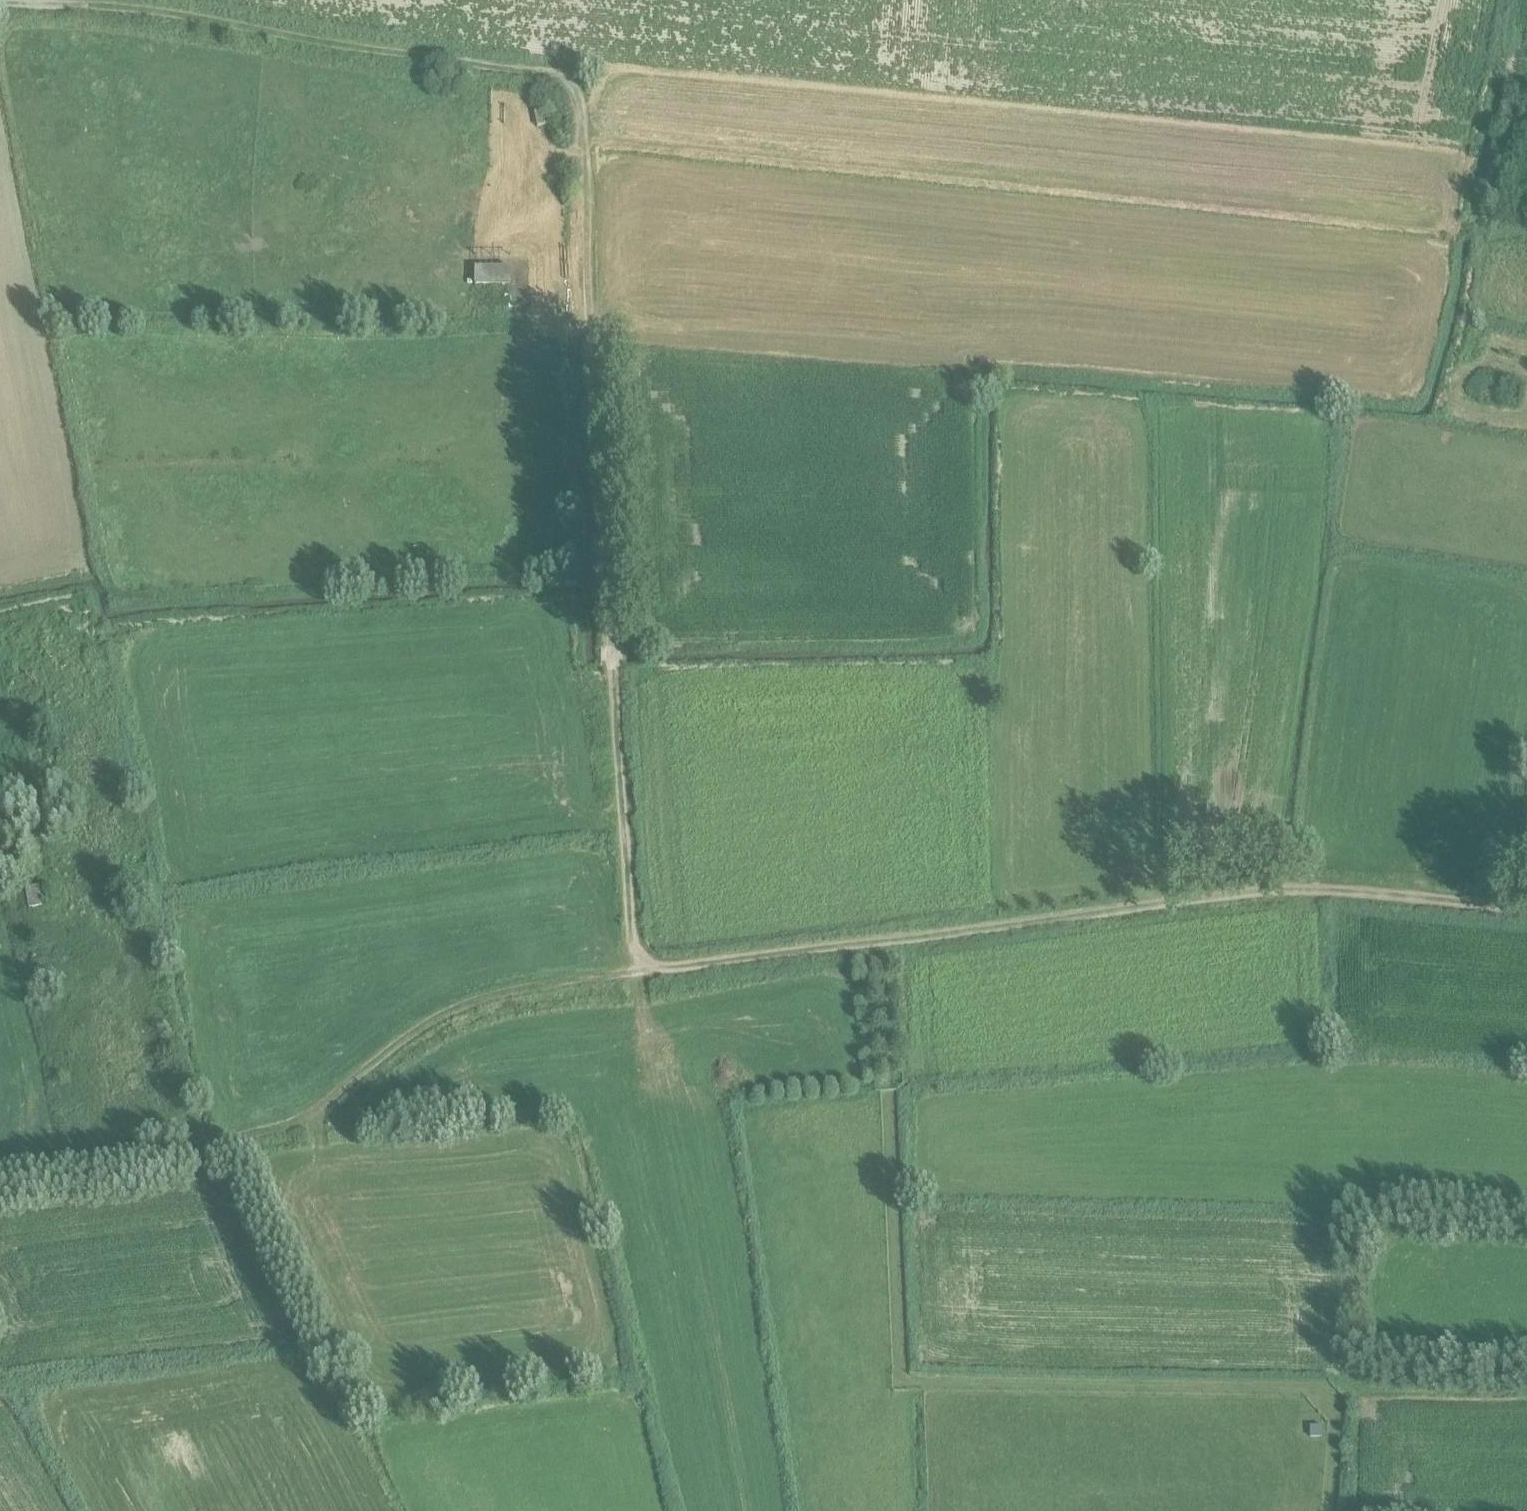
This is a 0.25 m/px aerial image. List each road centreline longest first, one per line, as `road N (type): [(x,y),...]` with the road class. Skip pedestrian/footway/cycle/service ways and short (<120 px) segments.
road 1 (track): [(11,0),(88,3),(587,76),(614,669),(637,978),(1317,889),(1526,910)]

